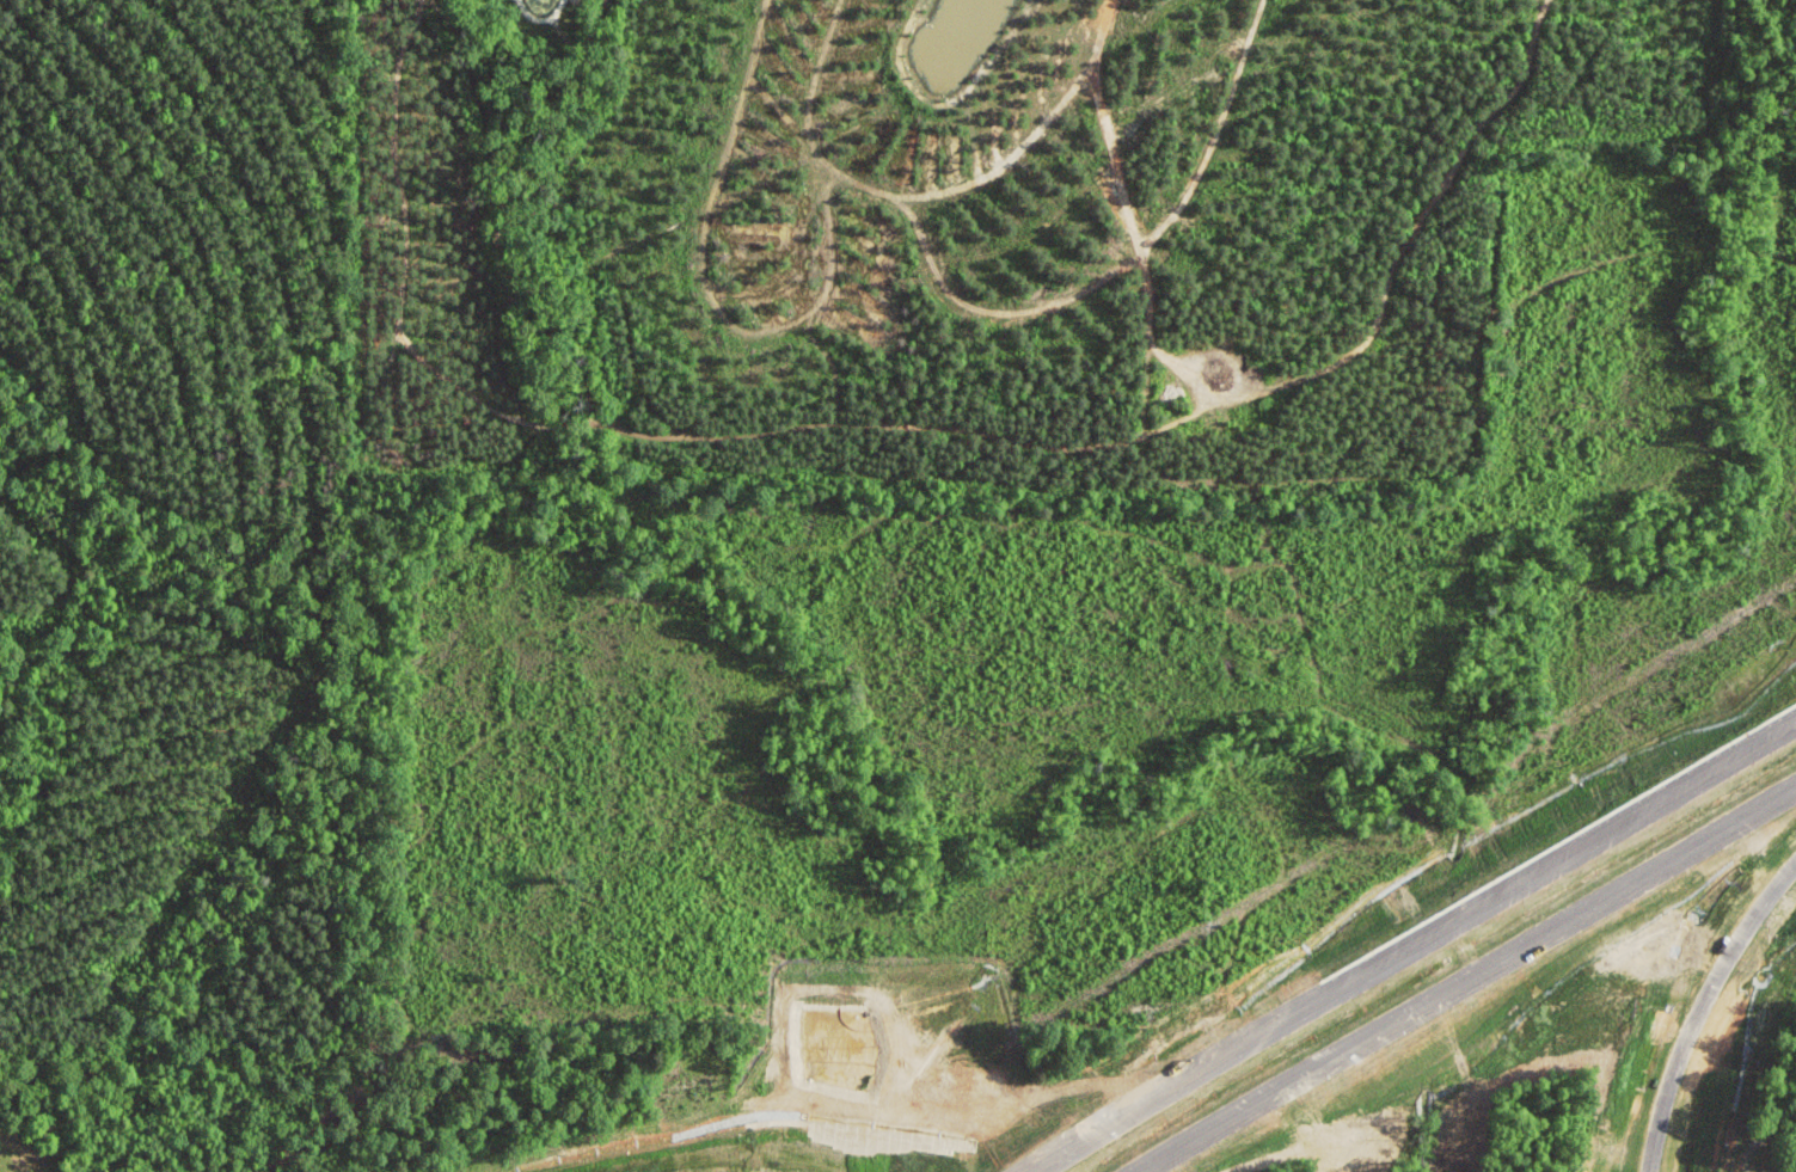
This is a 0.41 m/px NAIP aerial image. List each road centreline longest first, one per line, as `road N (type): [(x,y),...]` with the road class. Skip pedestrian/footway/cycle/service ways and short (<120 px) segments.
road 1 (motorway): [(1795,723),(1036,1171)]
road 2 (motorway): [(1133,1171),(1795,784)]
road 3 (motorway): [(1652,1171),(1688,1035),(1749,924),(1795,865)]

